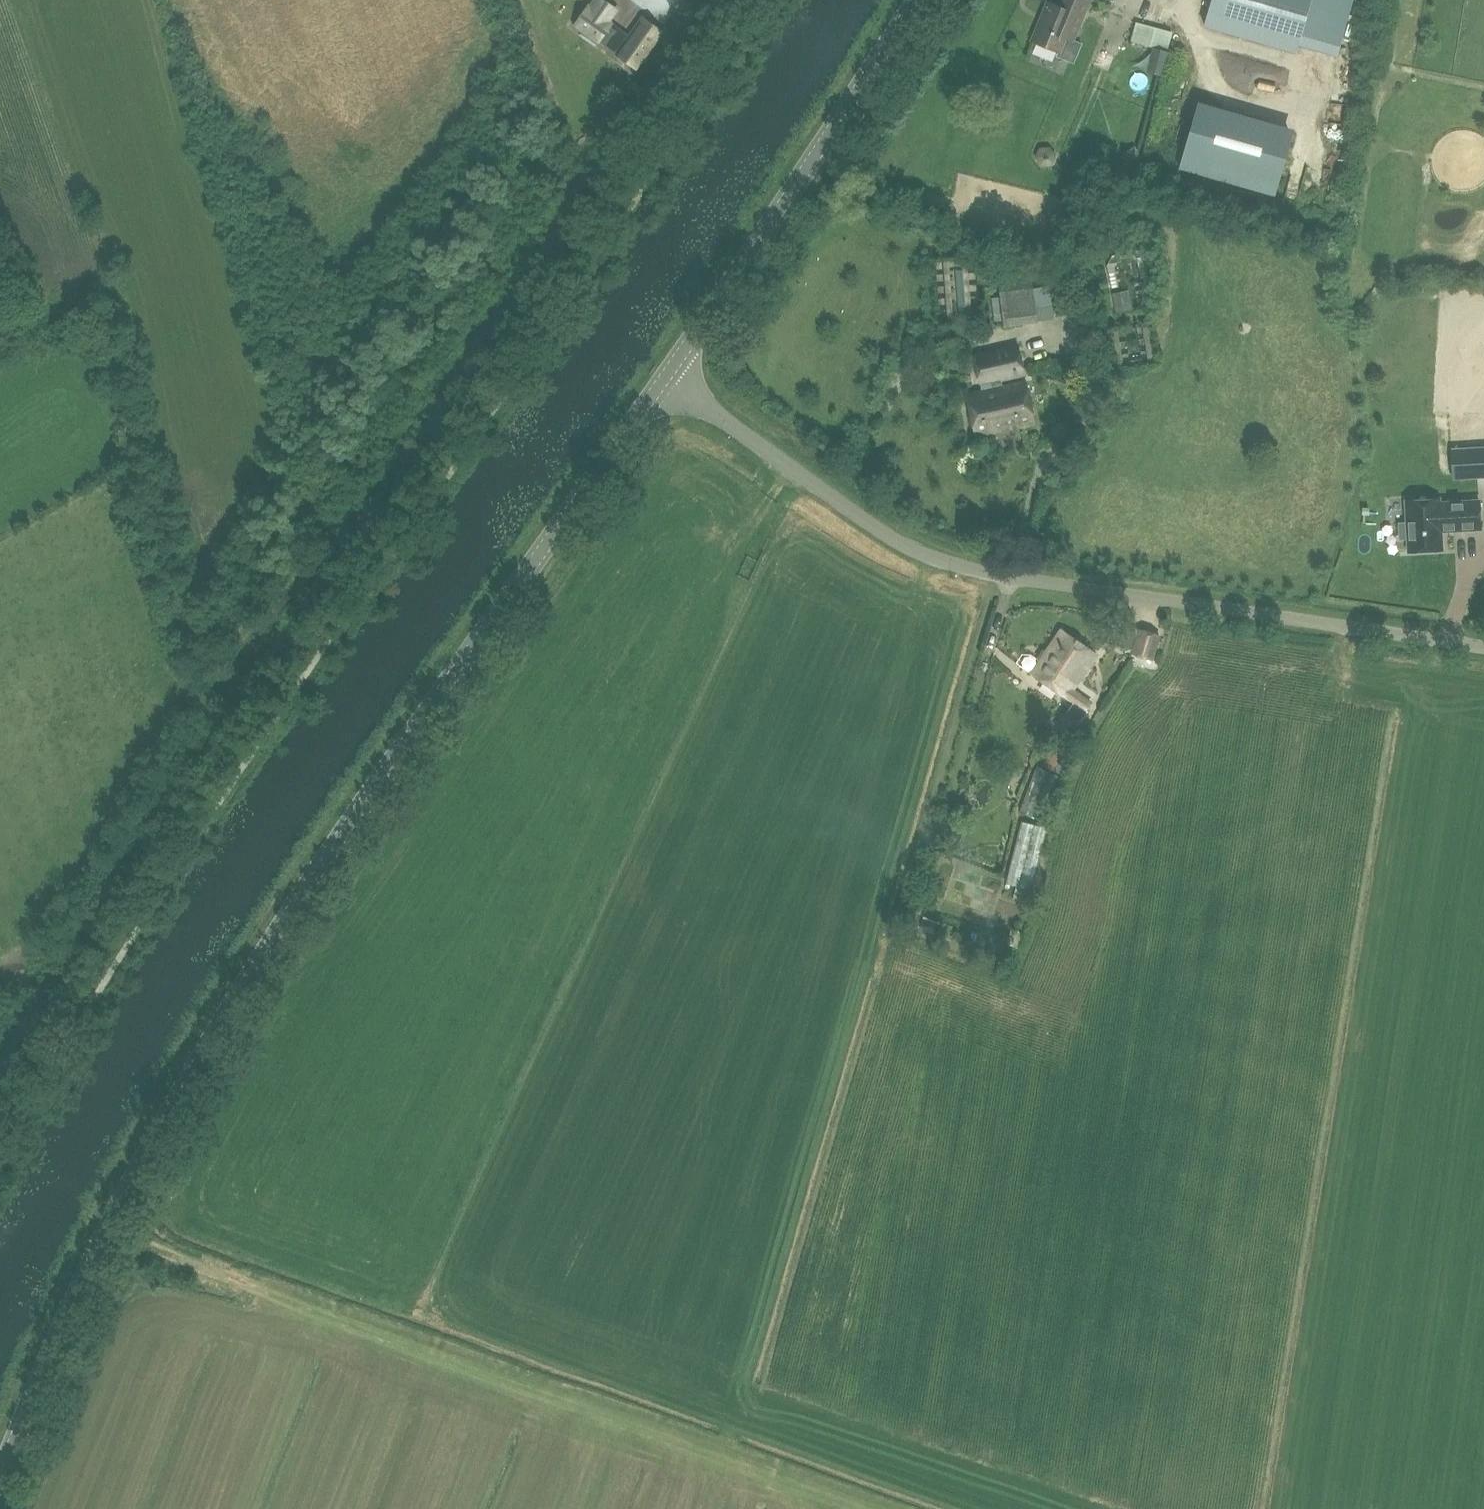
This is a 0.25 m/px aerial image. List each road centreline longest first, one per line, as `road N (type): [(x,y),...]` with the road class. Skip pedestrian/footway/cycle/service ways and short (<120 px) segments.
road 1 (tertiary): [(0,1479),(107,1229),(237,997),(408,739),(669,371)]
road 2 (unclassified): [(1483,646),(958,564),(871,525),(669,371)]
road 3 (tertiary): [(669,371),(917,0)]

